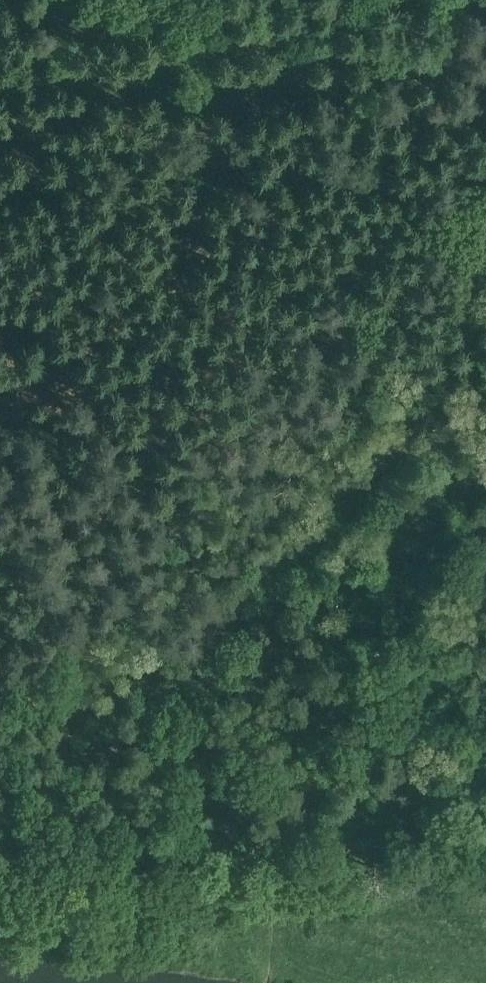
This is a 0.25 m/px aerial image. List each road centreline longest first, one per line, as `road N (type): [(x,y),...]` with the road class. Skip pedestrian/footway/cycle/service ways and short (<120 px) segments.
road 1 (track): [(84,876),(303,861),(417,835),(485,829)]
road 2 (track): [(238,606),(148,736),(84,876)]
road 3 (track): [(485,388),(373,454)]

